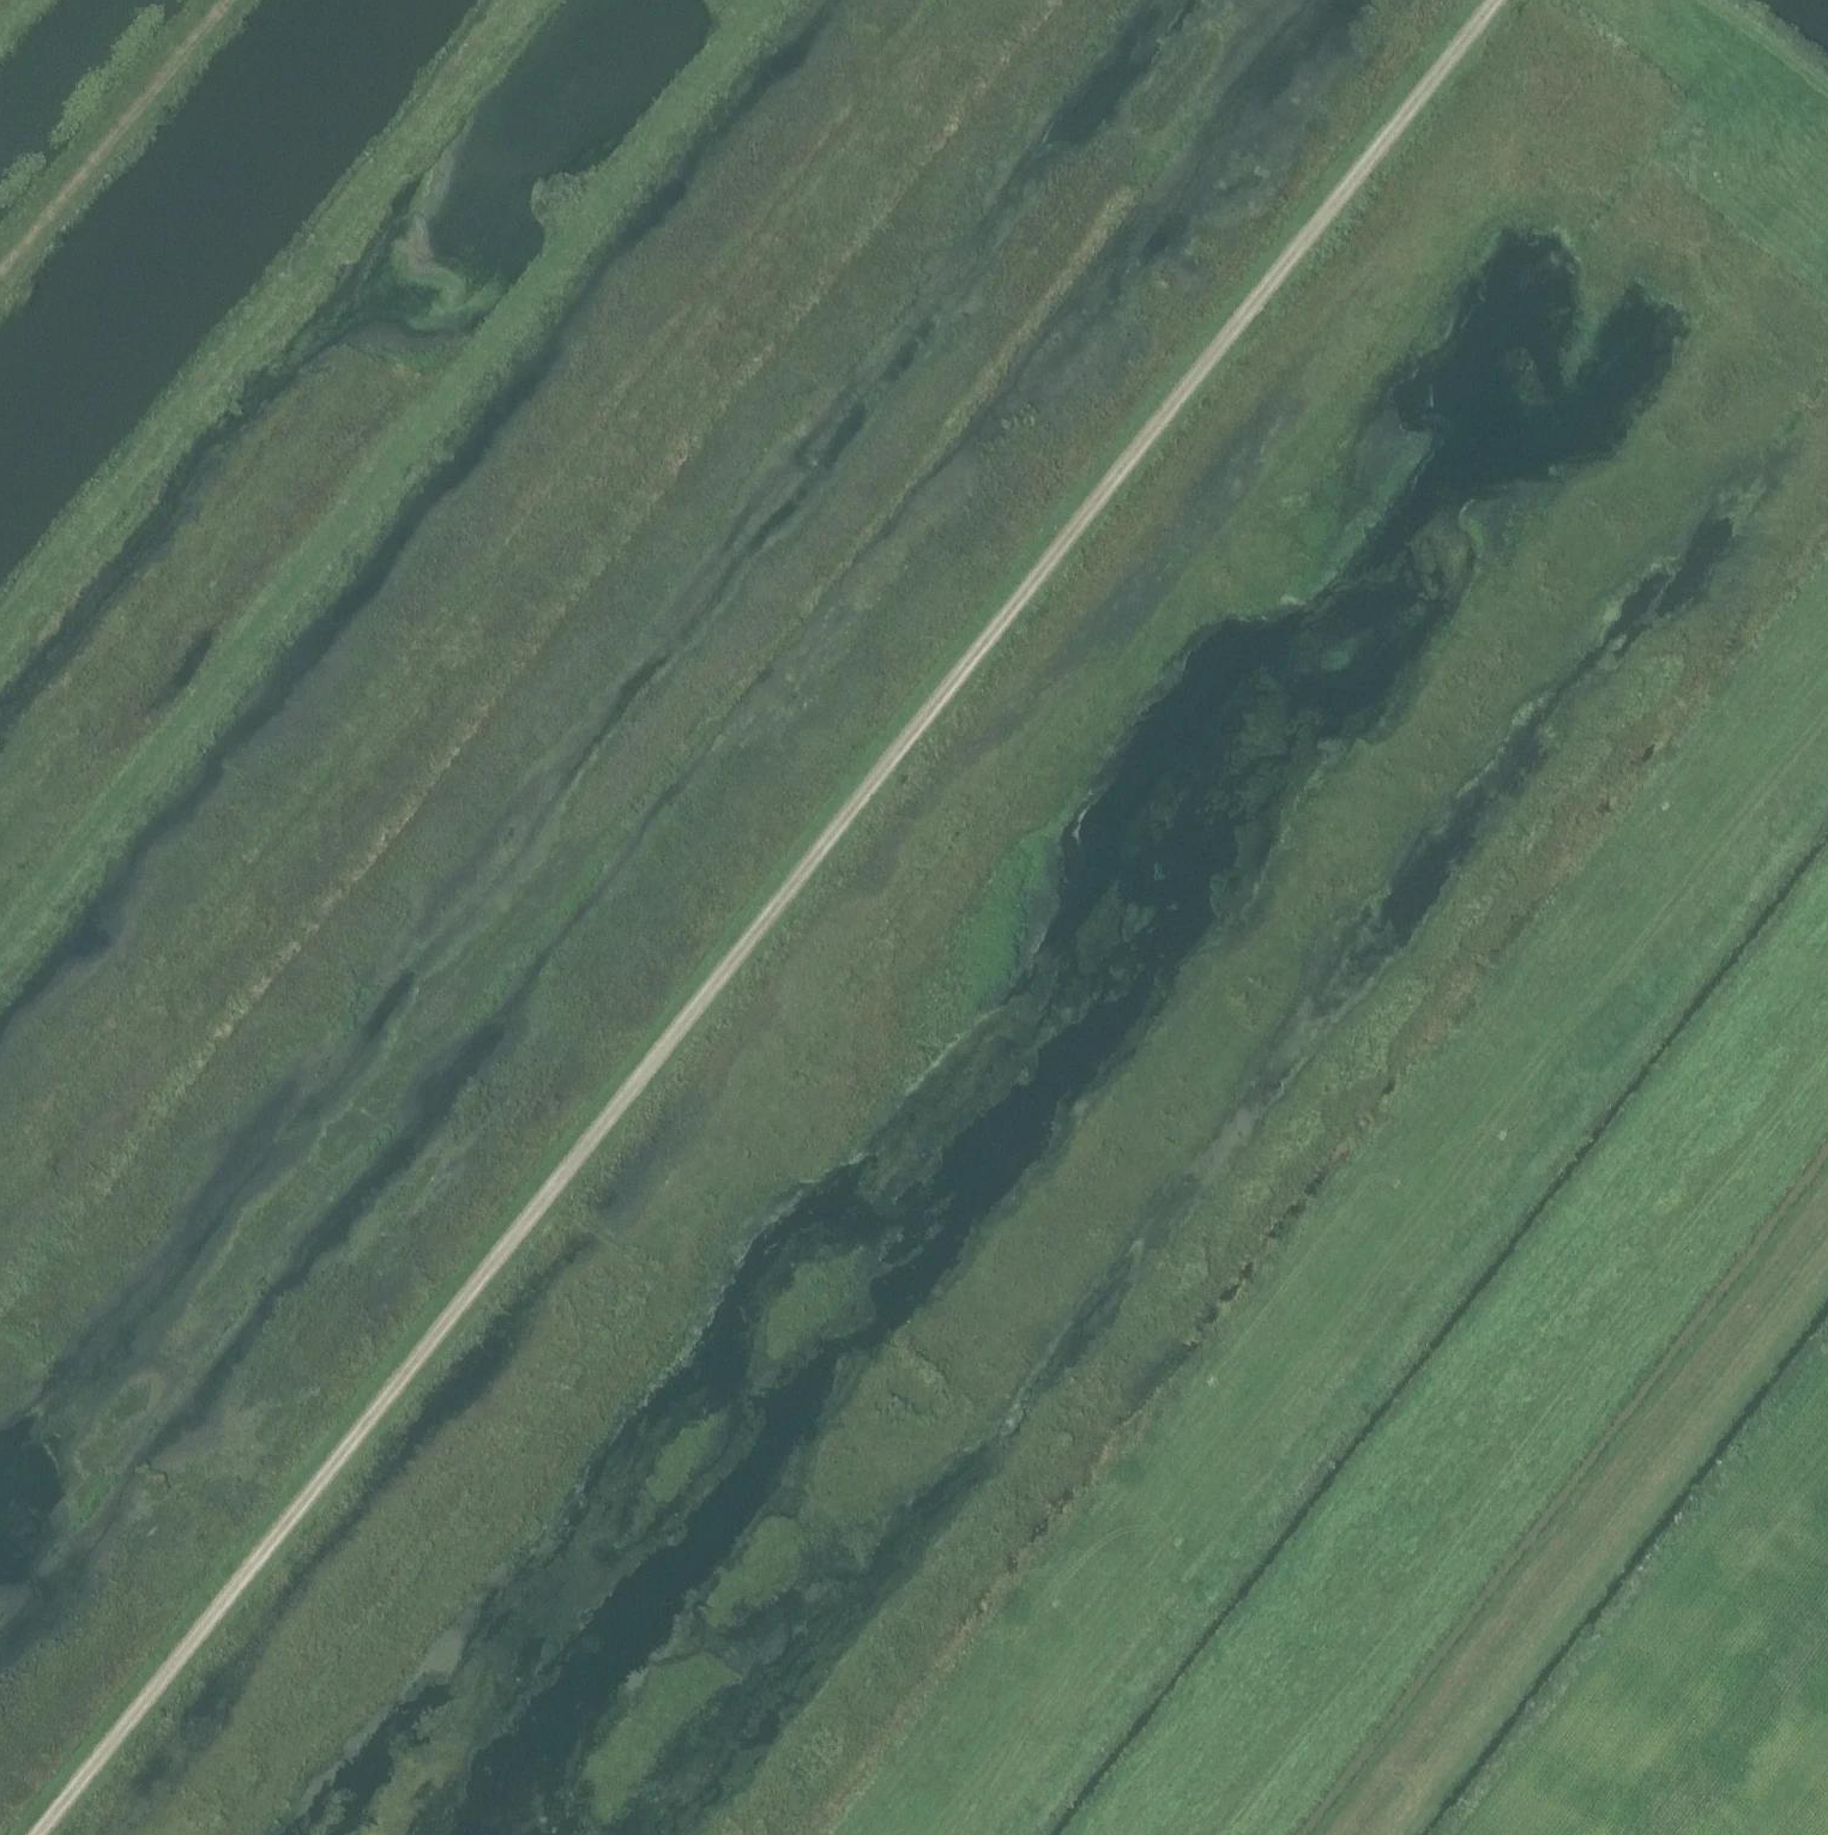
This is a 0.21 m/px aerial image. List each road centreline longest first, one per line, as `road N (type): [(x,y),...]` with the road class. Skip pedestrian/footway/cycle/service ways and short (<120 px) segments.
road 1 (track): [(1503,0),(34,1834)]
road 2 (track): [(233,0),(0,276)]

